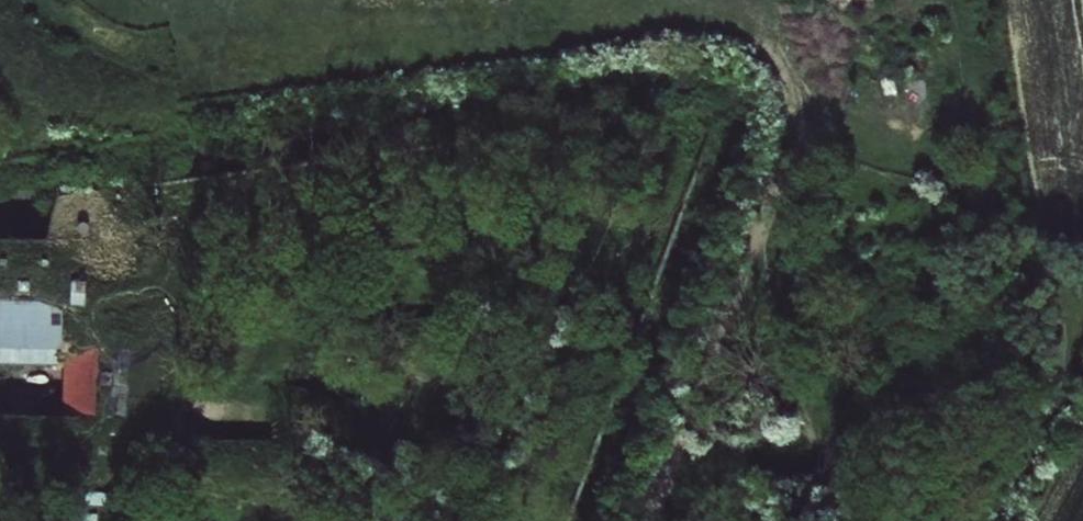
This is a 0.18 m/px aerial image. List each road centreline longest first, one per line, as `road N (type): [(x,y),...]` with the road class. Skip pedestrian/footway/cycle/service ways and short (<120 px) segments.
road 1 (track): [(670,520),(805,132),(803,73),(759,0)]

